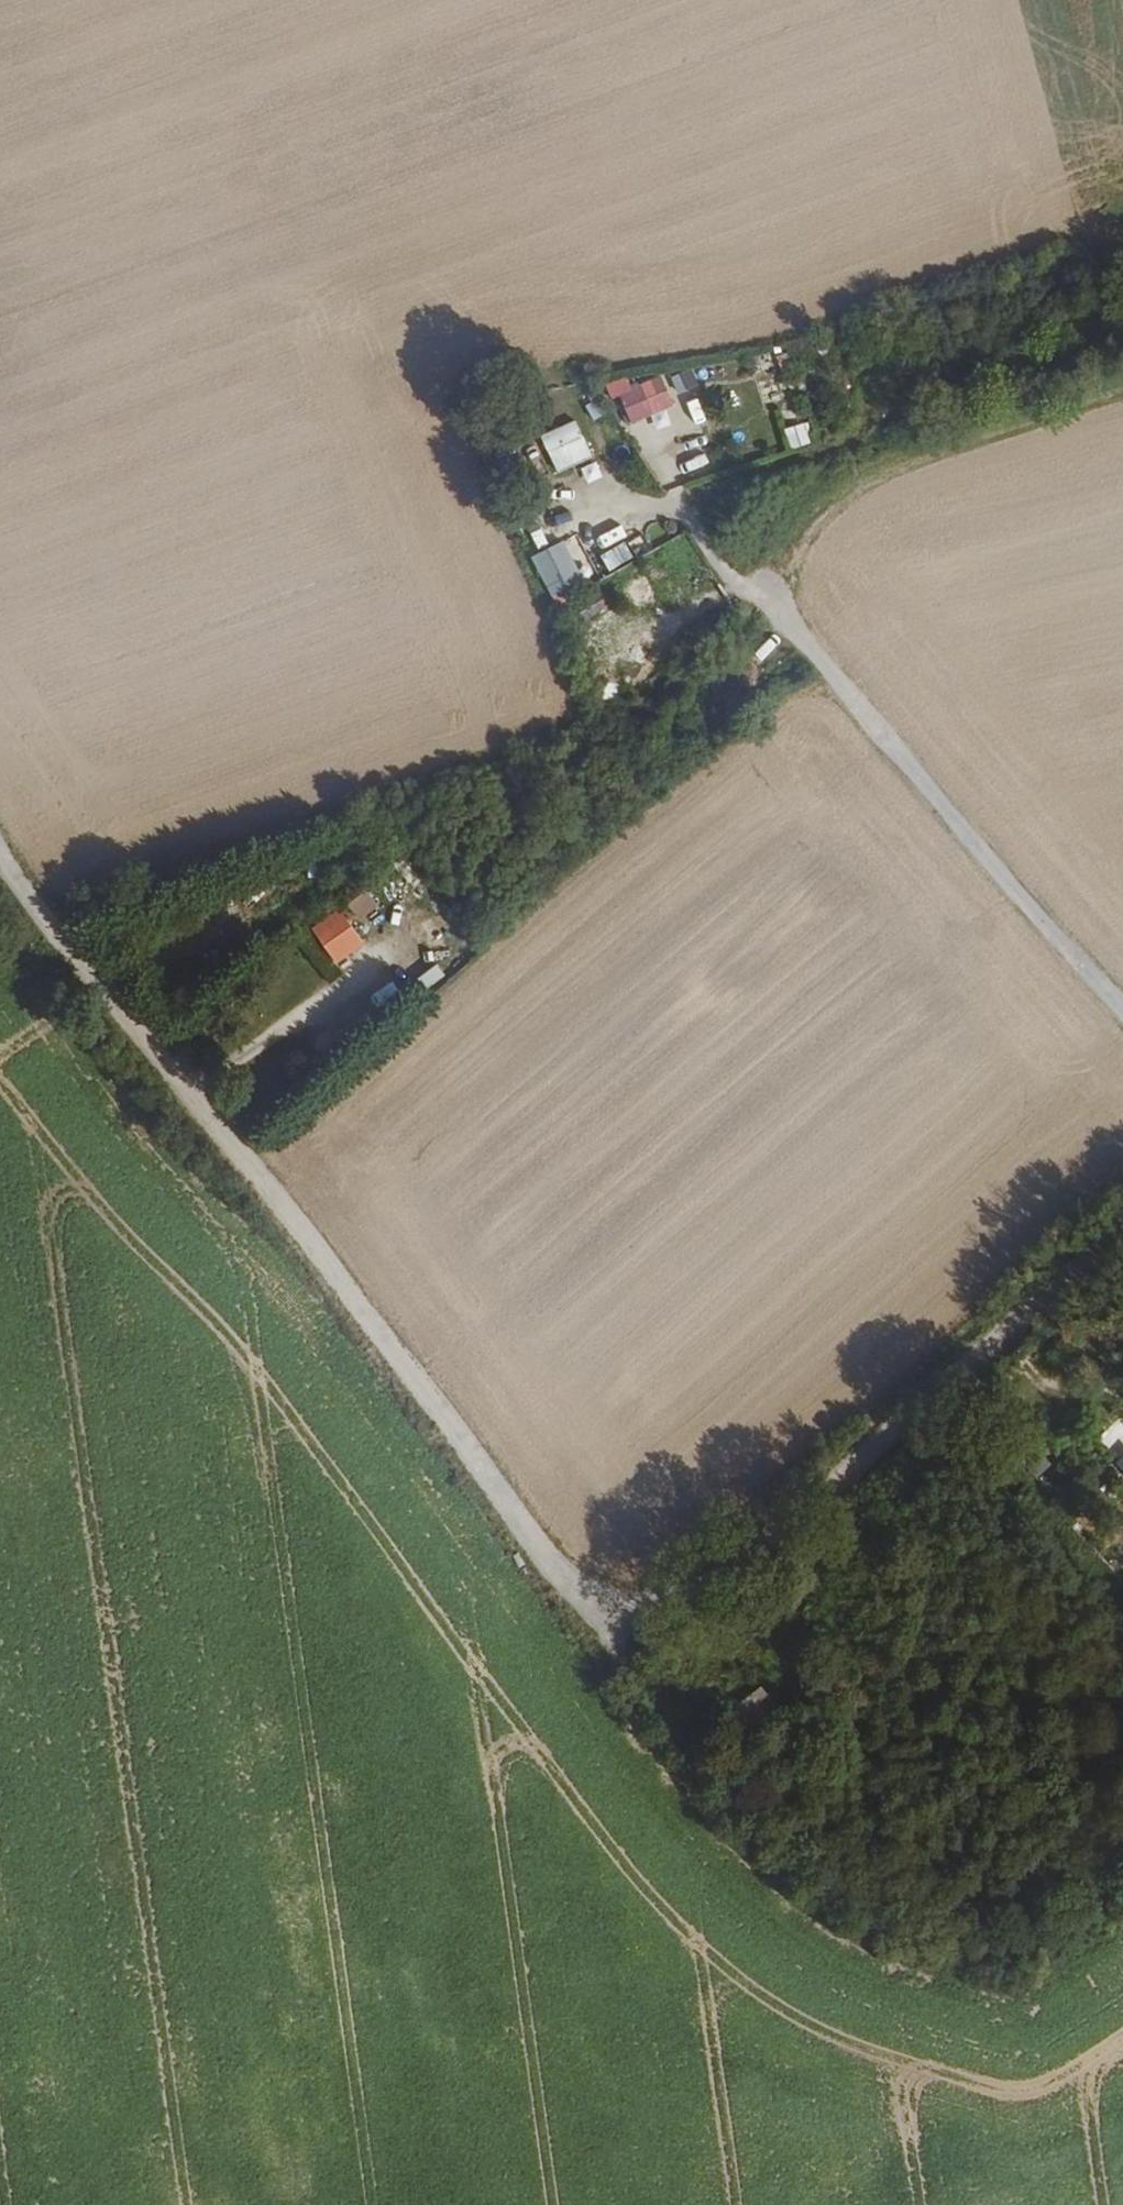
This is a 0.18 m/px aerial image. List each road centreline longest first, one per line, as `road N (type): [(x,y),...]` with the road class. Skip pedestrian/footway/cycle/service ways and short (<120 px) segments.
road 1 (track): [(0,872),(366,1322),(564,1591),(640,1650),(1122,1279)]
road 2 (track): [(762,595),(824,684),(1122,1025)]

